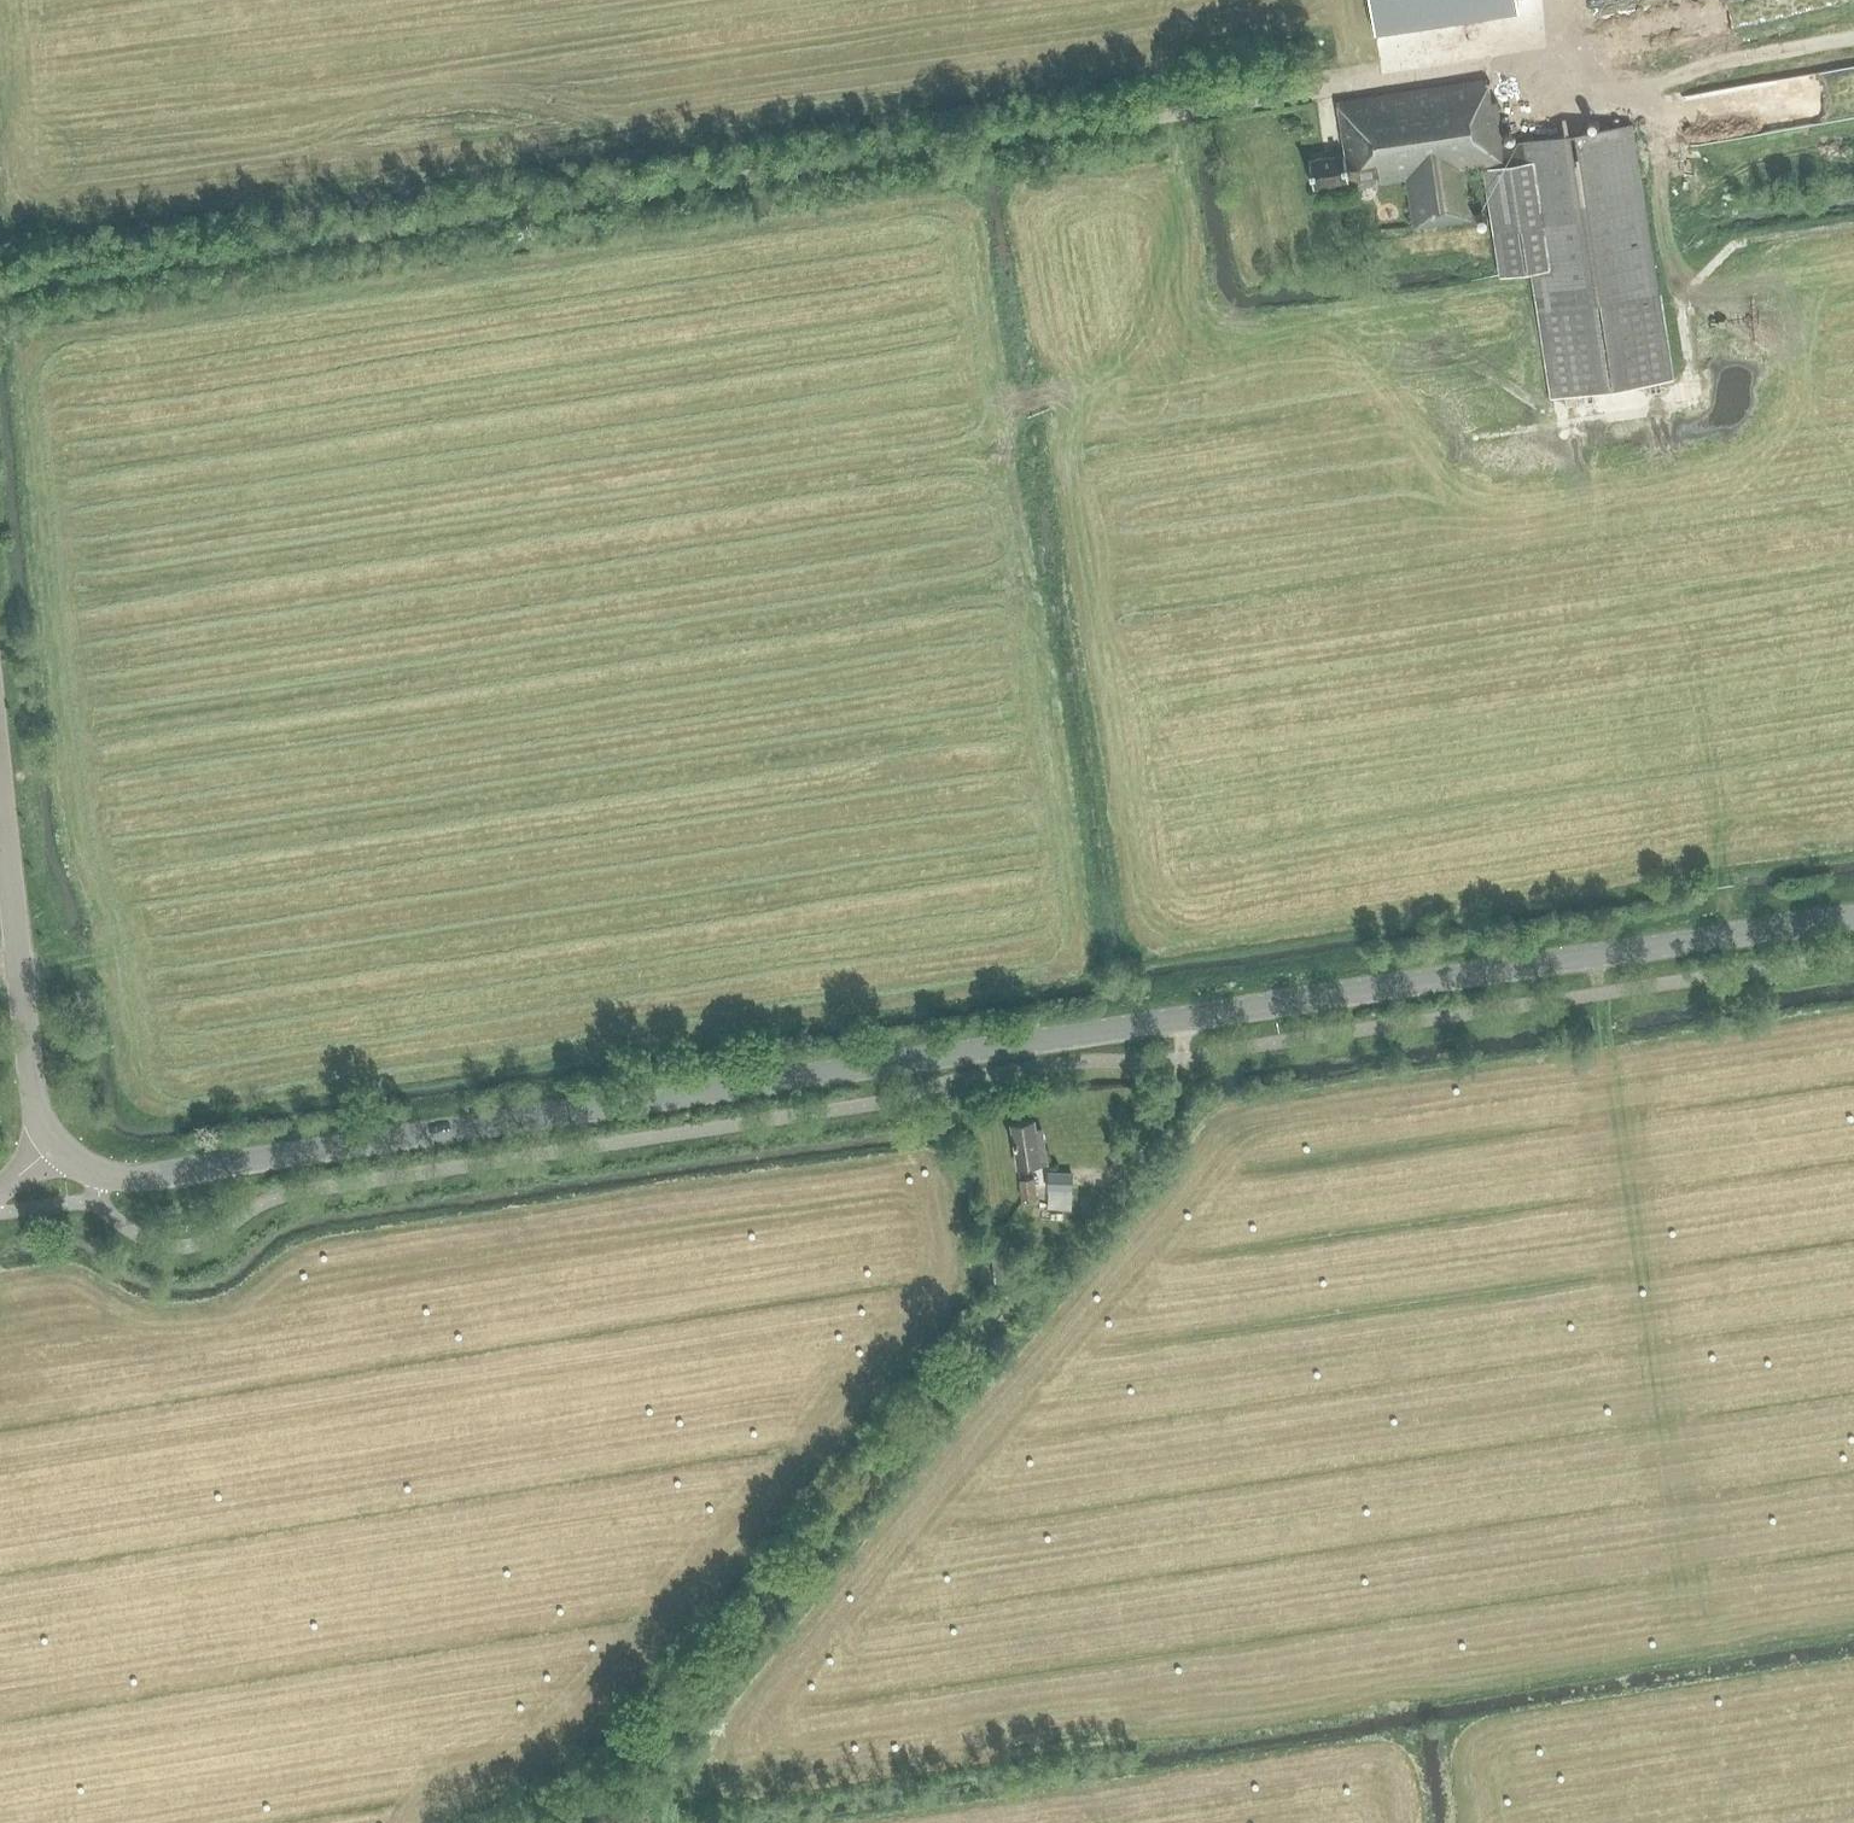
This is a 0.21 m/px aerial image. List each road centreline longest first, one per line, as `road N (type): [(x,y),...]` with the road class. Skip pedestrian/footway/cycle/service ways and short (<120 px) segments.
road 1 (tertiary): [(103,1174),(163,1177),(1853,918)]
road 2 (unclassified): [(0,289),(1188,112)]
road 3 (tertiary): [(55,1147),(32,1088),(0,747)]

